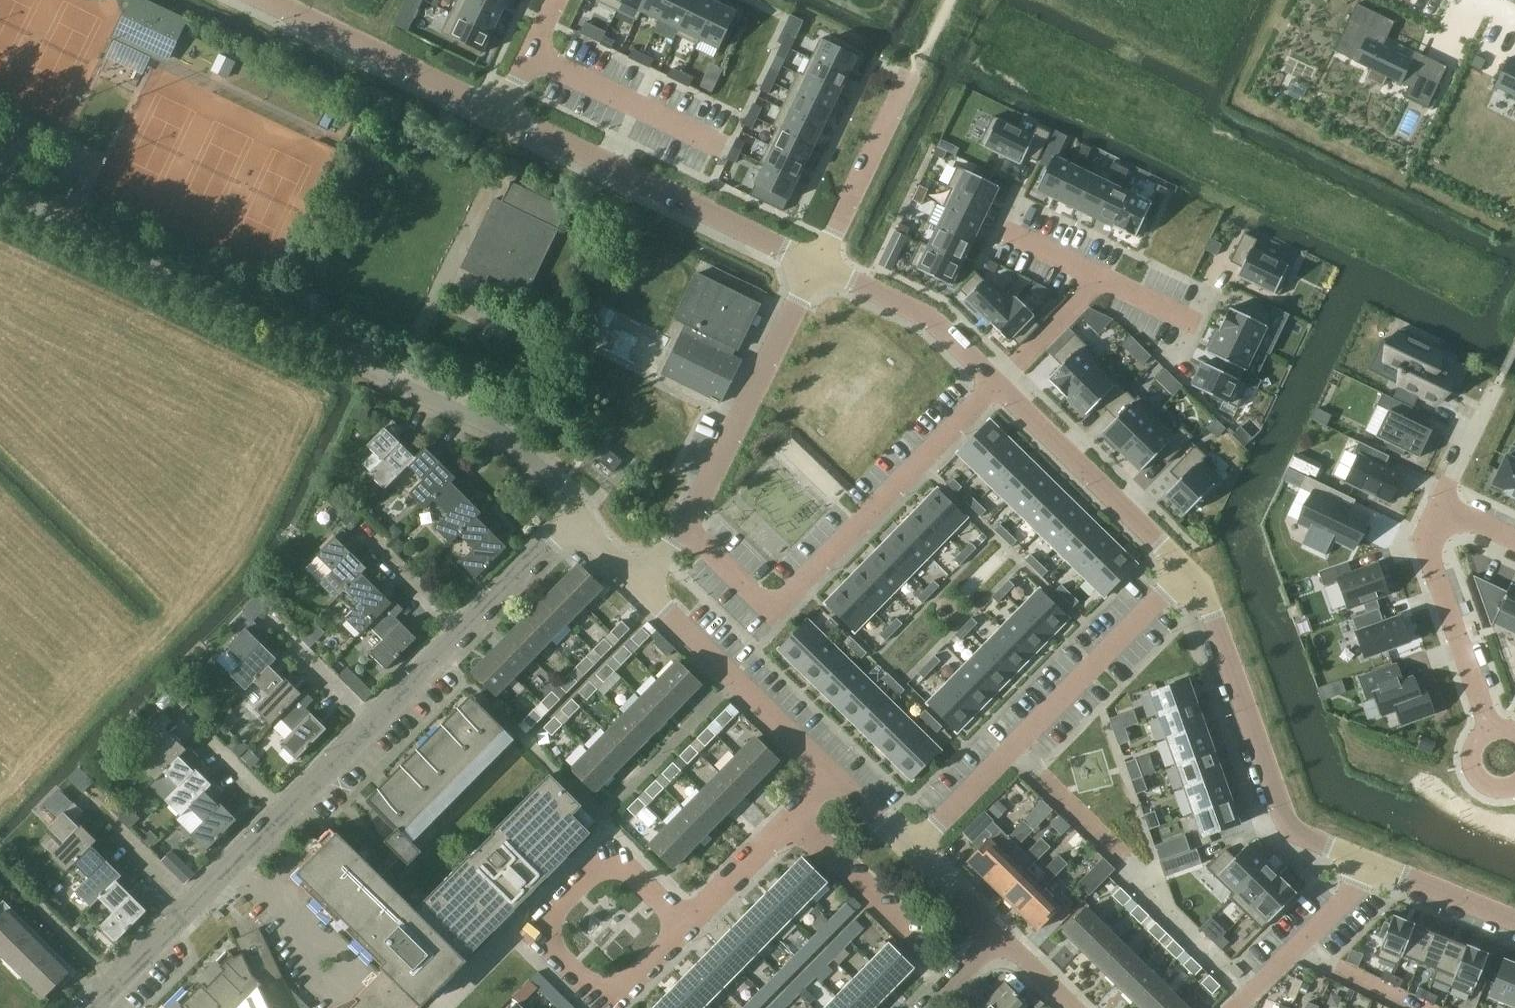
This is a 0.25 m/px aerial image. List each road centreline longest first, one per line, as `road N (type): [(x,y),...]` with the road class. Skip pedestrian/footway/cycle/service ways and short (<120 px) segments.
road 1 (residential): [(575,519),(567,493),(500,430),(0,190)]
road 2 (residential): [(683,523),(773,609),(996,385)]
road 3 (residential): [(1185,569),(913,850)]
road 4 (residential): [(1185,569),(1197,581),(1290,831),(1368,862)]
road 5 (residential): [(820,263),(501,112)]
road 6 (residential): [(683,523),(820,263)]
road 7 (residential): [(642,583),(837,777)]
road 8 (residential): [(996,385),(1185,569)]
road 9 (residential): [(501,112),(266,0)]
road 10 (residential): [(1443,504),(1430,557),(1490,723)]
road 11 (residential): [(682,930),(837,777)]
road 12 (residential): [(820,263),(926,316),(996,385)]
road 13 (residential): [(913,76),(820,263)]
road 14 (residential): [(540,935),(613,861),(682,930)]
road 15 (residential): [(540,935),(609,1002),(682,930)]
road 16 (residential): [(1238,1007),(1357,887),(1368,862)]
road 17 (residential): [(1368,862),(1514,920)]
road 18 (residential): [(466,629),(575,519)]
road 19 (residential): [(996,385),(1101,278)]
road 20 (residential): [(96,1007),(196,904)]
road 21 (residential): [(232,869),(327,963)]
road 22 (residential): [(376,723),(466,629)]
road 23 (residential): [(286,814),(376,723)]
road 24 (residential): [(913,850),(1004,938)]
road 25 (residential): [(555,0),(501,112)]
road 26 (residential): [(378,545),(466,629)]
road 27 (residential): [(1443,504),(1494,394)]

